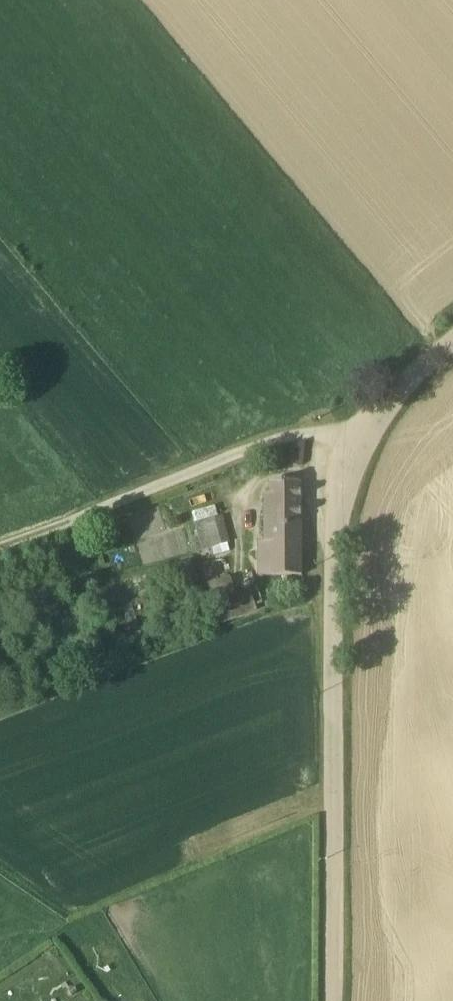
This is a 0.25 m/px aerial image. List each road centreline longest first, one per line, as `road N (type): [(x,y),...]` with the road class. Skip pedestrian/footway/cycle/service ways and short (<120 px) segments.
road 1 (unclassified): [(329,1000),(335,579),(345,478),(381,410),(452,346)]
road 2 (track): [(357,445),(310,434),(278,440),(0,549)]

